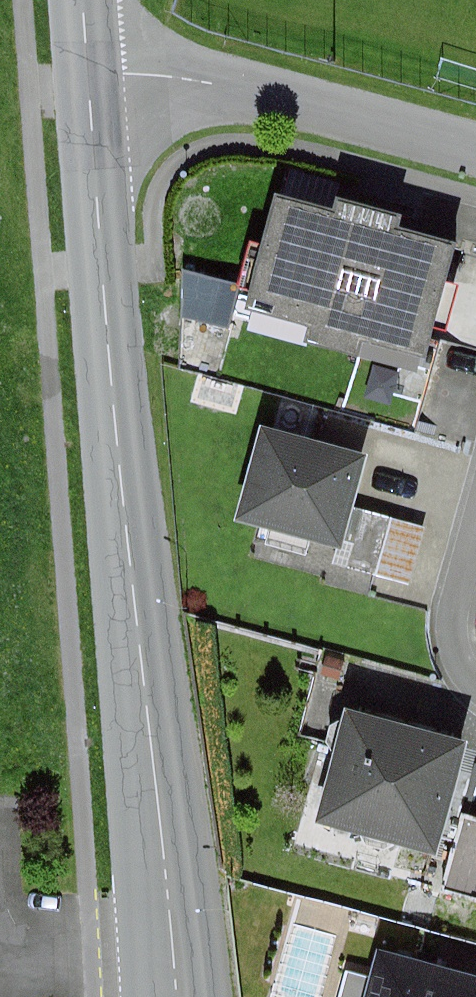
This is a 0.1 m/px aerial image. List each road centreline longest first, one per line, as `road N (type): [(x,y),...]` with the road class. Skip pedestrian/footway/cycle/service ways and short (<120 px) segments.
road 1 (primary): [(180,996),(105,311),(88,70)]
road 2 (residential): [(88,70),(236,84),(475,149)]
road 3 (residential): [(475,686),(467,678),(461,616),(475,563)]

